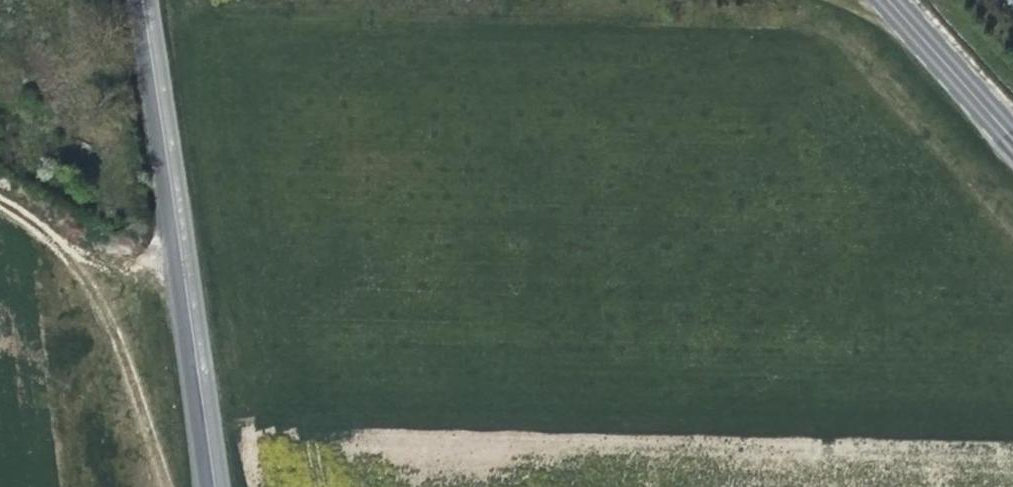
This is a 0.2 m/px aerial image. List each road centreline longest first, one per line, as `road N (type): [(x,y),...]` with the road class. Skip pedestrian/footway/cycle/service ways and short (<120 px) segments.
road 1 (tertiary): [(215,486),(142,0)]
road 2 (track): [(0,198),(96,247),(182,262)]
road 3 (secondary): [(883,0),(1012,145)]

